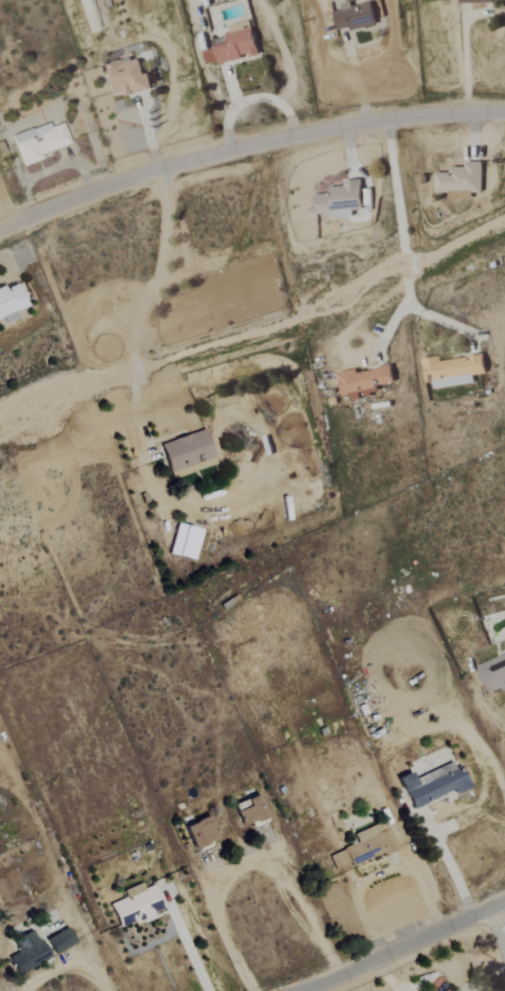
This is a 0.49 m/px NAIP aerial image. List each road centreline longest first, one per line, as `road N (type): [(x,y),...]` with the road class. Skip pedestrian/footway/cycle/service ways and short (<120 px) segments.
road 1 (residential): [(504,114),(406,119),(159,168),(0,230)]
road 2 (residential): [(306,990),(504,902)]

